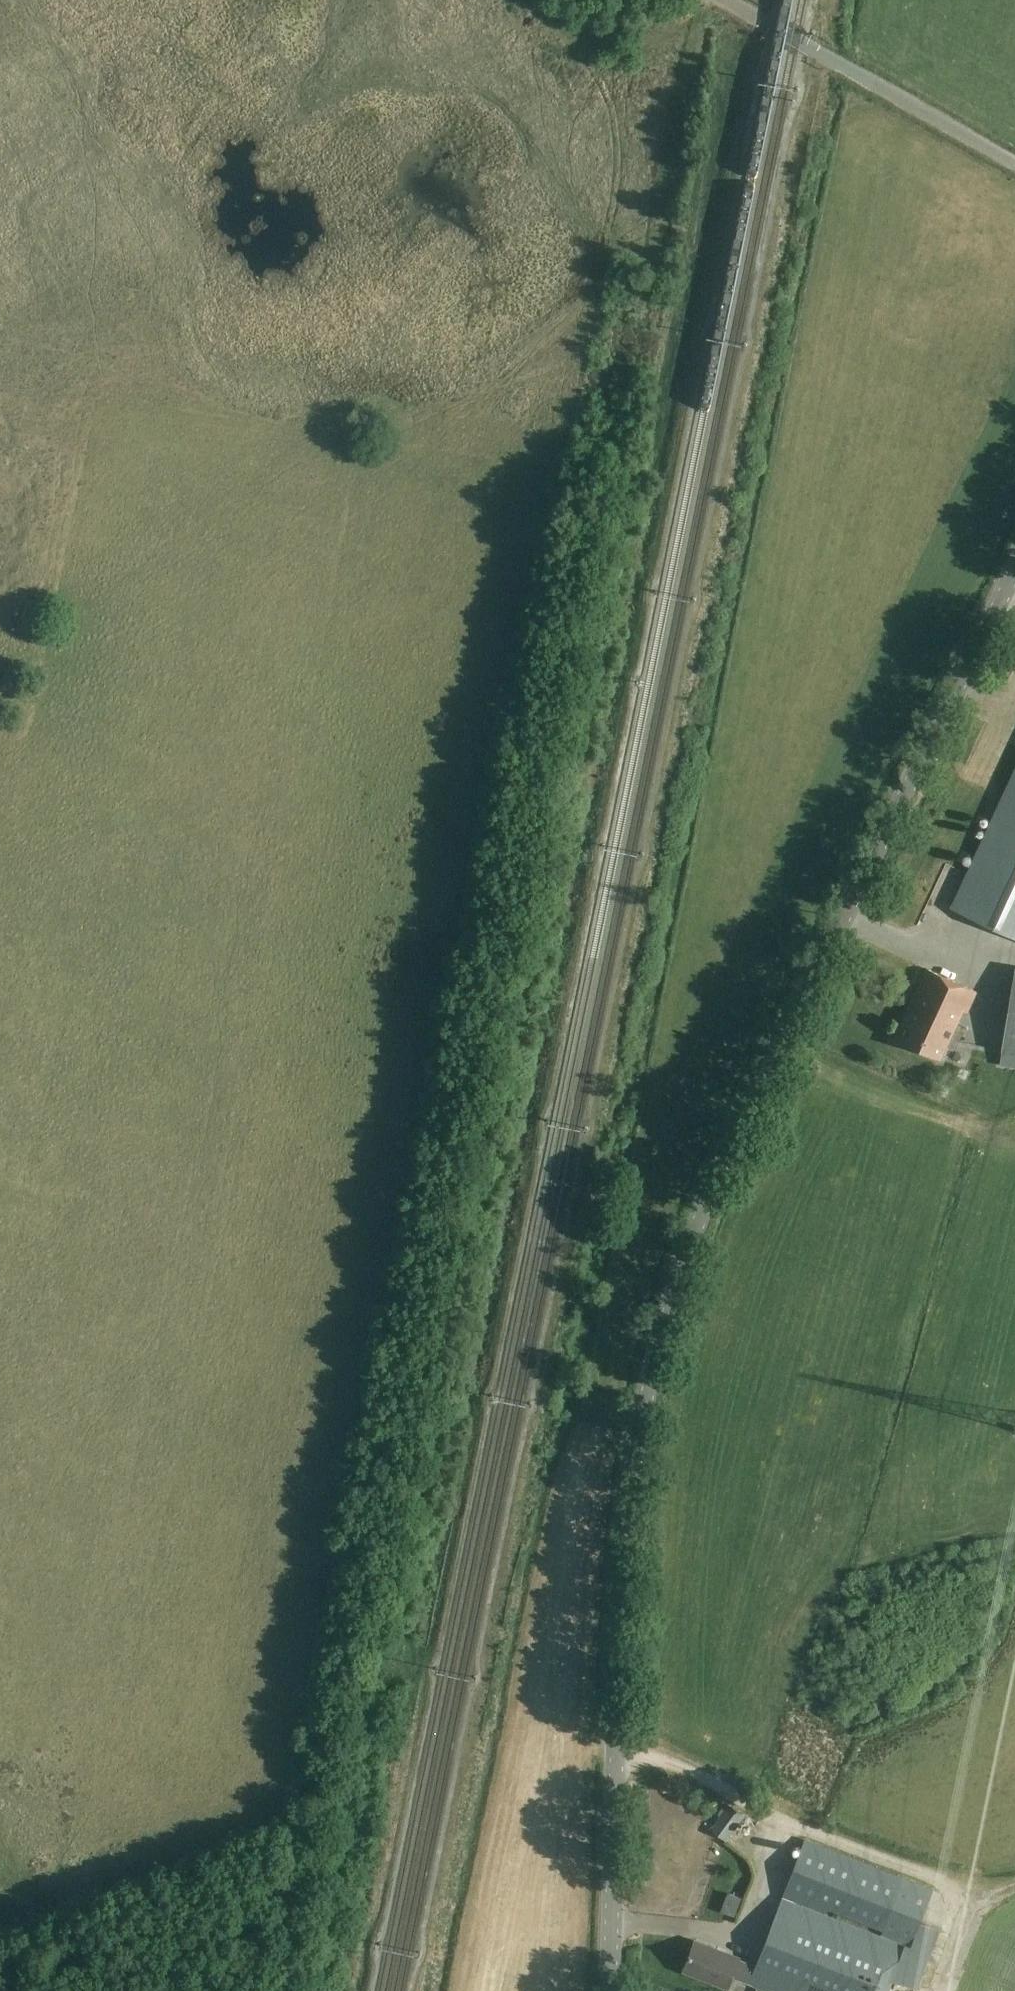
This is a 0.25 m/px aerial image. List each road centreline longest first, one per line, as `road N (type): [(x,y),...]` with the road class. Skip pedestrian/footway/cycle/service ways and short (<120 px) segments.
road 1 (tertiary): [(602,1990),(613,1564),(642,1363),(670,1265),(1014,566)]
road 2 (track): [(608,1751),(678,1768),(975,1894),(1014,1886)]
road 3 (unclassified): [(1014,164),(726,0)]

